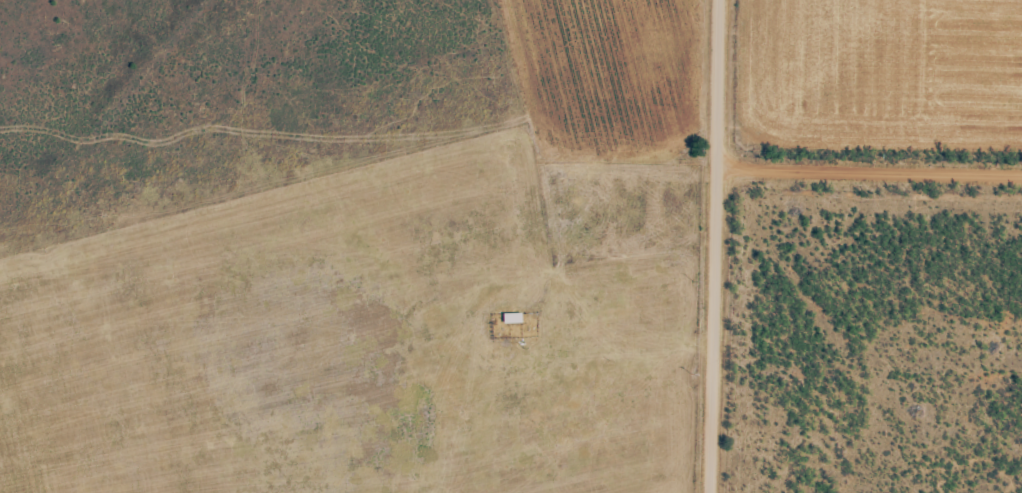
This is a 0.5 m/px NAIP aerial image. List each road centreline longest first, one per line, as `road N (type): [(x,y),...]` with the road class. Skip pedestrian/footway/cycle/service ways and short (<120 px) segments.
road 1 (residential): [(708,492),(720,0)]
road 2 (residential): [(1021,164),(718,158)]

